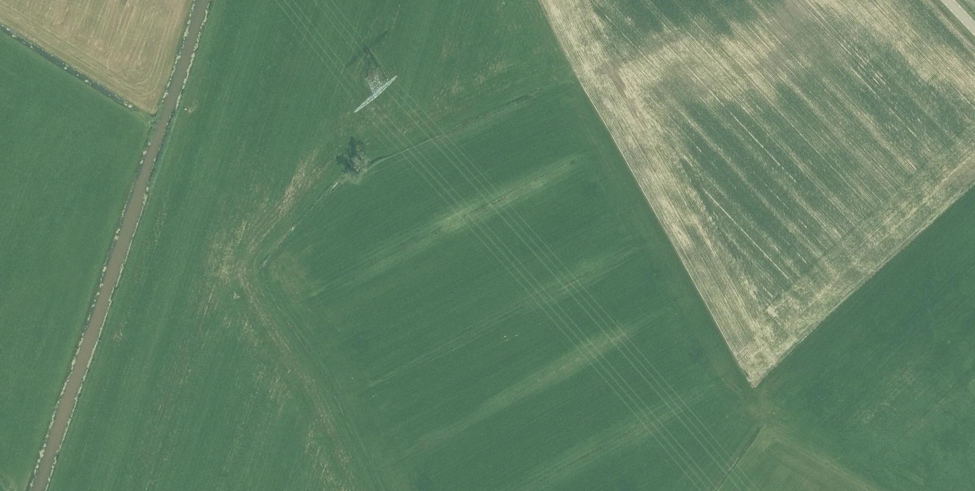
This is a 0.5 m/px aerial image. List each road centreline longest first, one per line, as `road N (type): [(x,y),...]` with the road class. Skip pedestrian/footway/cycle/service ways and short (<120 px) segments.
road 1 (track): [(171,165),(55,490)]
road 2 (track): [(171,165),(227,0)]

